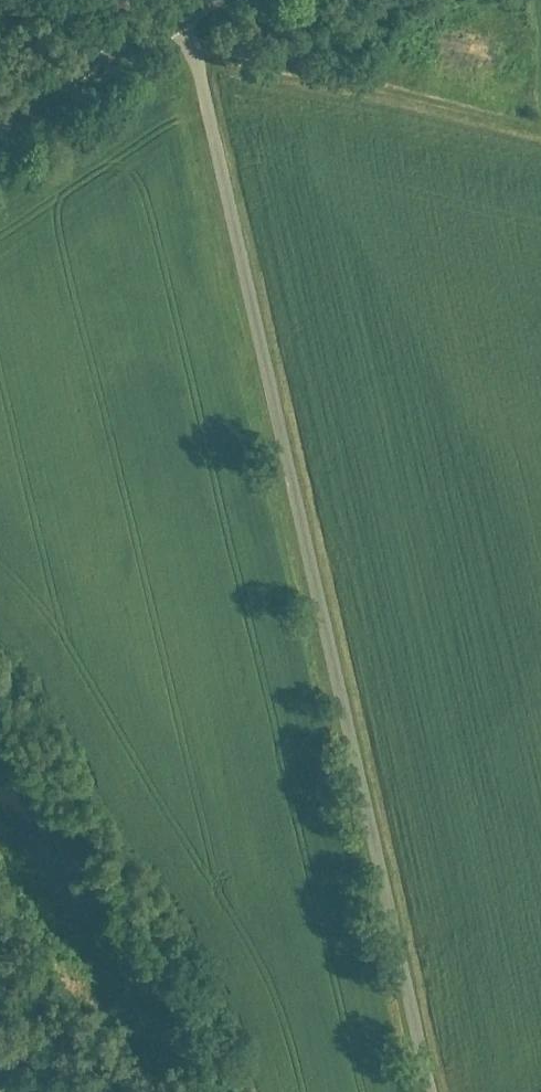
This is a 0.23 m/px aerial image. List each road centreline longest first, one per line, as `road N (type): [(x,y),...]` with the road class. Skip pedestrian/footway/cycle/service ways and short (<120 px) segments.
road 1 (unclassified): [(172,13),(195,61),(433,1091)]
road 2 (track): [(540,107),(273,44),(195,61)]
road 3 (tertiary): [(0,126),(172,13)]

